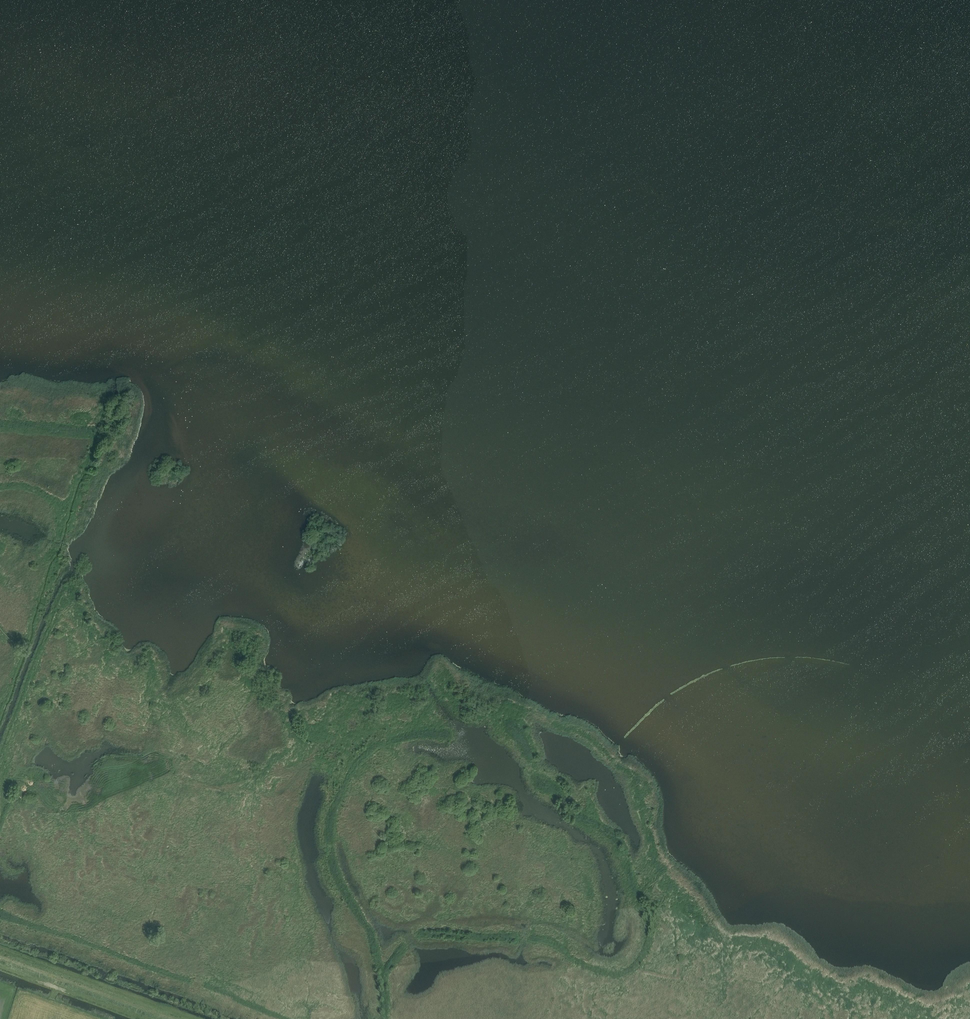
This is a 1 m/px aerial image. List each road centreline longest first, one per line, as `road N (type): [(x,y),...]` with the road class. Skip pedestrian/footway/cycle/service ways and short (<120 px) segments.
road 1 (track): [(381,975),(421,935),(542,941),(615,975),(632,968),(647,946),(648,918),(619,846),(536,780),(521,739),(495,711)]
road 2 (track): [(448,736),(373,747),(348,774),(331,816),(333,866),(371,937),(385,1018)]
road 3 (track): [(282,1018),(0,915)]
road 4 (track): [(0,722),(60,552)]
road 5 (track): [(85,472),(97,439),(92,432),(0,426)]

